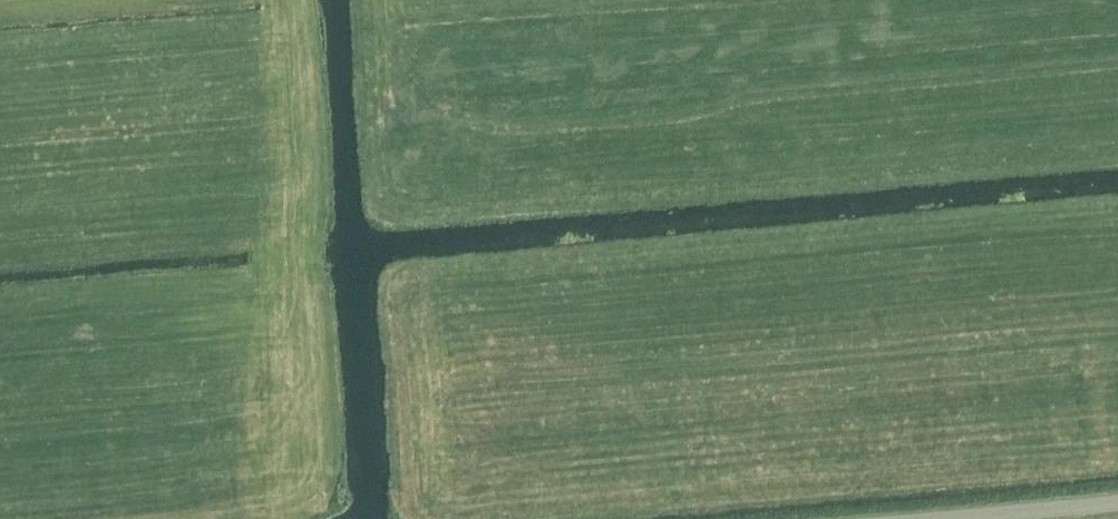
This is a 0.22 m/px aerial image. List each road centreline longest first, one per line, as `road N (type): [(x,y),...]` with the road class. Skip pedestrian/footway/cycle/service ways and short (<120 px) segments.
road 1 (unclassified): [(975,518),(1117,506)]

